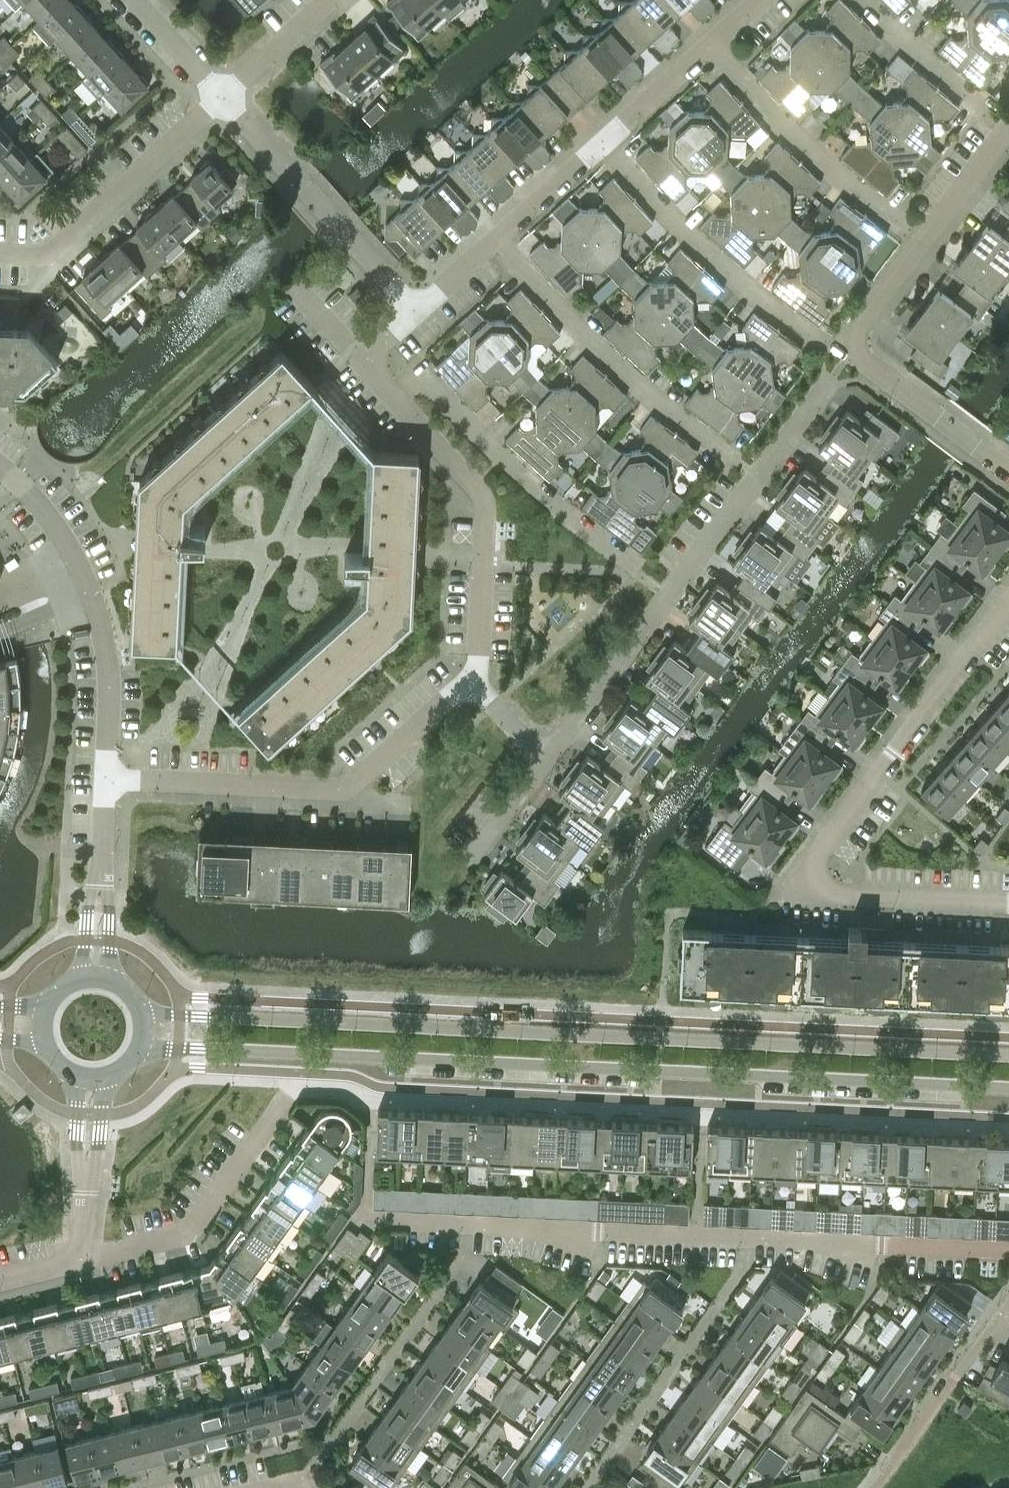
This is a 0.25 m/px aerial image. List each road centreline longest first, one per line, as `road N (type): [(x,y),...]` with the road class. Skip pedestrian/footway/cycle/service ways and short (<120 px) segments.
road 1 (unclassified): [(138,1050),(1008,1087)]
road 2 (unclassified): [(1008,1055),(141,1012)]
road 3 (residential): [(1008,1251),(379,1218)]
road 4 (residential): [(1008,901),(808,893),(804,883),(1008,605)]
road 5 (residential): [(1008,469),(850,349),(851,334),(1008,122)]
road 6 (residential): [(546,760),(827,382)]
road 7 (residential): [(103,781),(348,787),(471,681)]
road 8 (residential): [(733,459),(576,325),(494,242)]
road 9 (residential): [(632,562),(545,494),(420,372),(393,397)]
road 10 (residential): [(471,681),(485,499),(393,397)]
road 11 (residential): [(815,339),(730,274),(603,142)]
road 12 (residential): [(224,96),(48,254),(0,253)]
road 13 (residential): [(83,1262),(189,1234),(288,1095)]
road 14 (residential): [(906,227),(844,183),(708,47)]
road 15 (residential): [(103,781),(94,977)]
road 16 (residential): [(83,1262),(90,1078)]
road 17 (residential): [(91,606),(108,702),(103,781)]
road 18 (residential): [(0,468),(44,510),(91,606)]
road 19 (residential): [(978,103),(864,0)]
road 20 (residential): [(494,242),(603,142)]
road 21 (residential): [(224,96),(330,0)]
road 22 (residential): [(603,142),(708,47)]
road 23 (residential): [(224,96),(136,0)]

